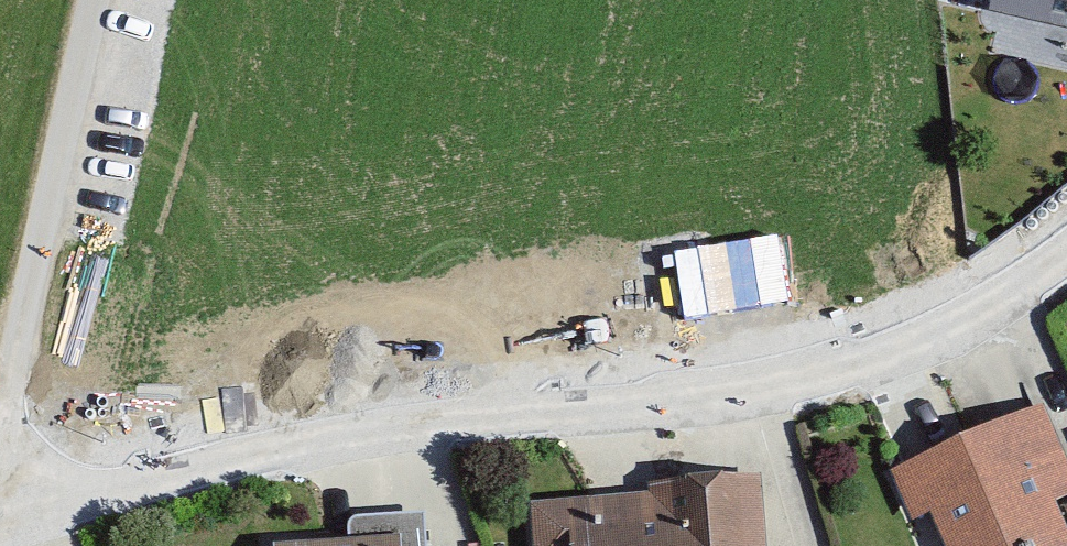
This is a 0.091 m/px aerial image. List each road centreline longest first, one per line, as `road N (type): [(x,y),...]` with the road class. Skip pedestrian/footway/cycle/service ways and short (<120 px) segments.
road 1 (residential): [(0,525),(241,456),(430,420),(811,390),(893,365),(1051,296),(1066,279)]
road 2 (track): [(95,0),(0,455)]

